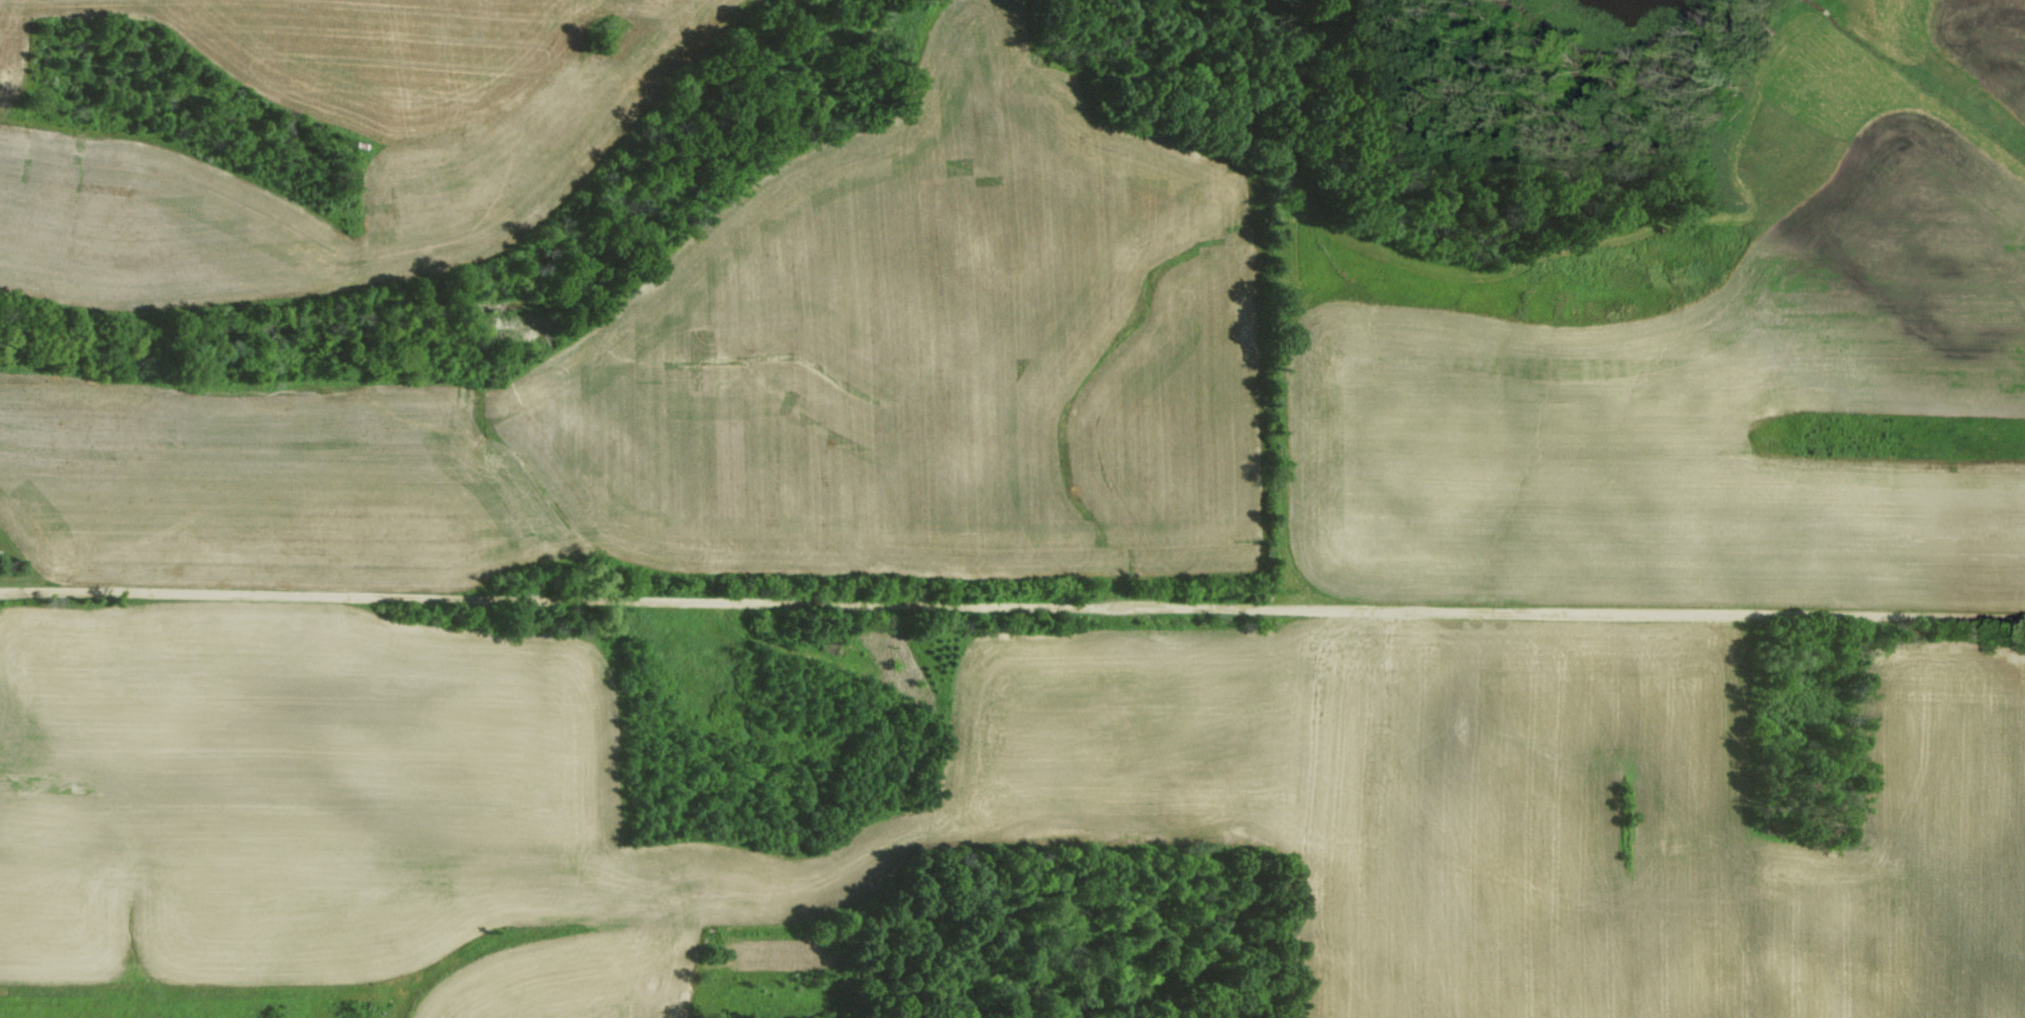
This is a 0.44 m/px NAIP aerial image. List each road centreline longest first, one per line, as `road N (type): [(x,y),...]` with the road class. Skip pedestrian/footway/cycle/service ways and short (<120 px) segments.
road 1 (residential): [(0,594),(2024,620)]

